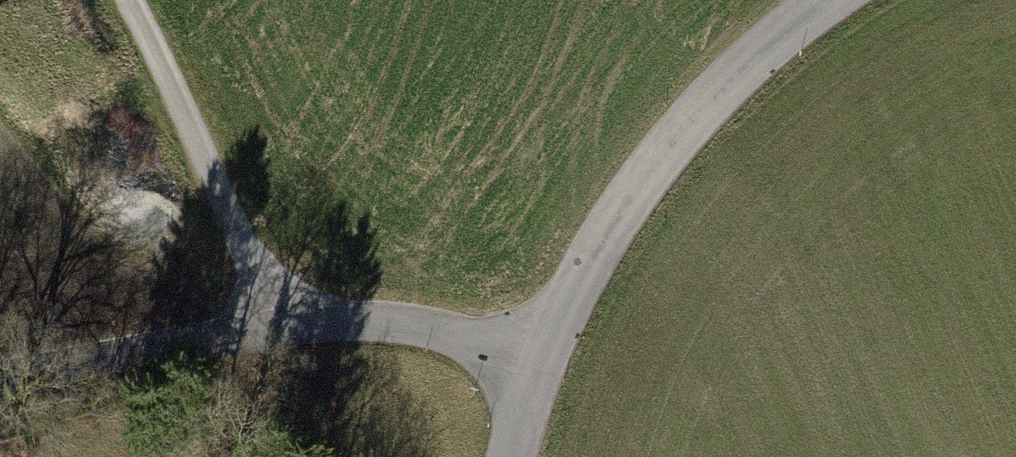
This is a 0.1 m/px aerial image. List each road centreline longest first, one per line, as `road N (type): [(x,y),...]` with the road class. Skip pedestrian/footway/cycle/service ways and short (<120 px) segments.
road 1 (unclassified): [(542,361),(417,324),(340,321),(0,381)]
road 2 (tertiary): [(542,361),(605,235),(682,132),(782,34),(833,0)]
road 3 (track): [(272,329),(254,268),(129,0)]

